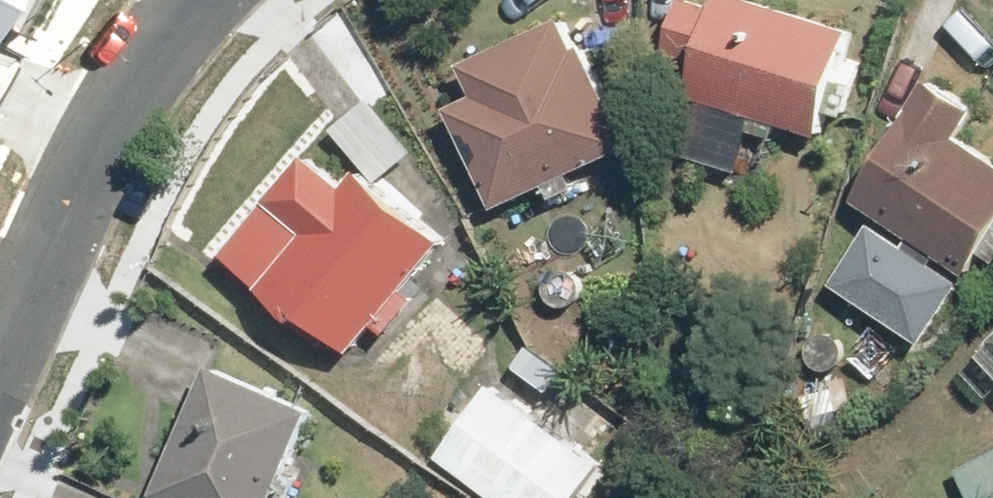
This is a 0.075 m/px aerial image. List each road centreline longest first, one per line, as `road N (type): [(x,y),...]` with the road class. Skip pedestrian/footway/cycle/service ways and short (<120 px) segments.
road 1 (residential): [(0,347),(137,85),(201,0)]

